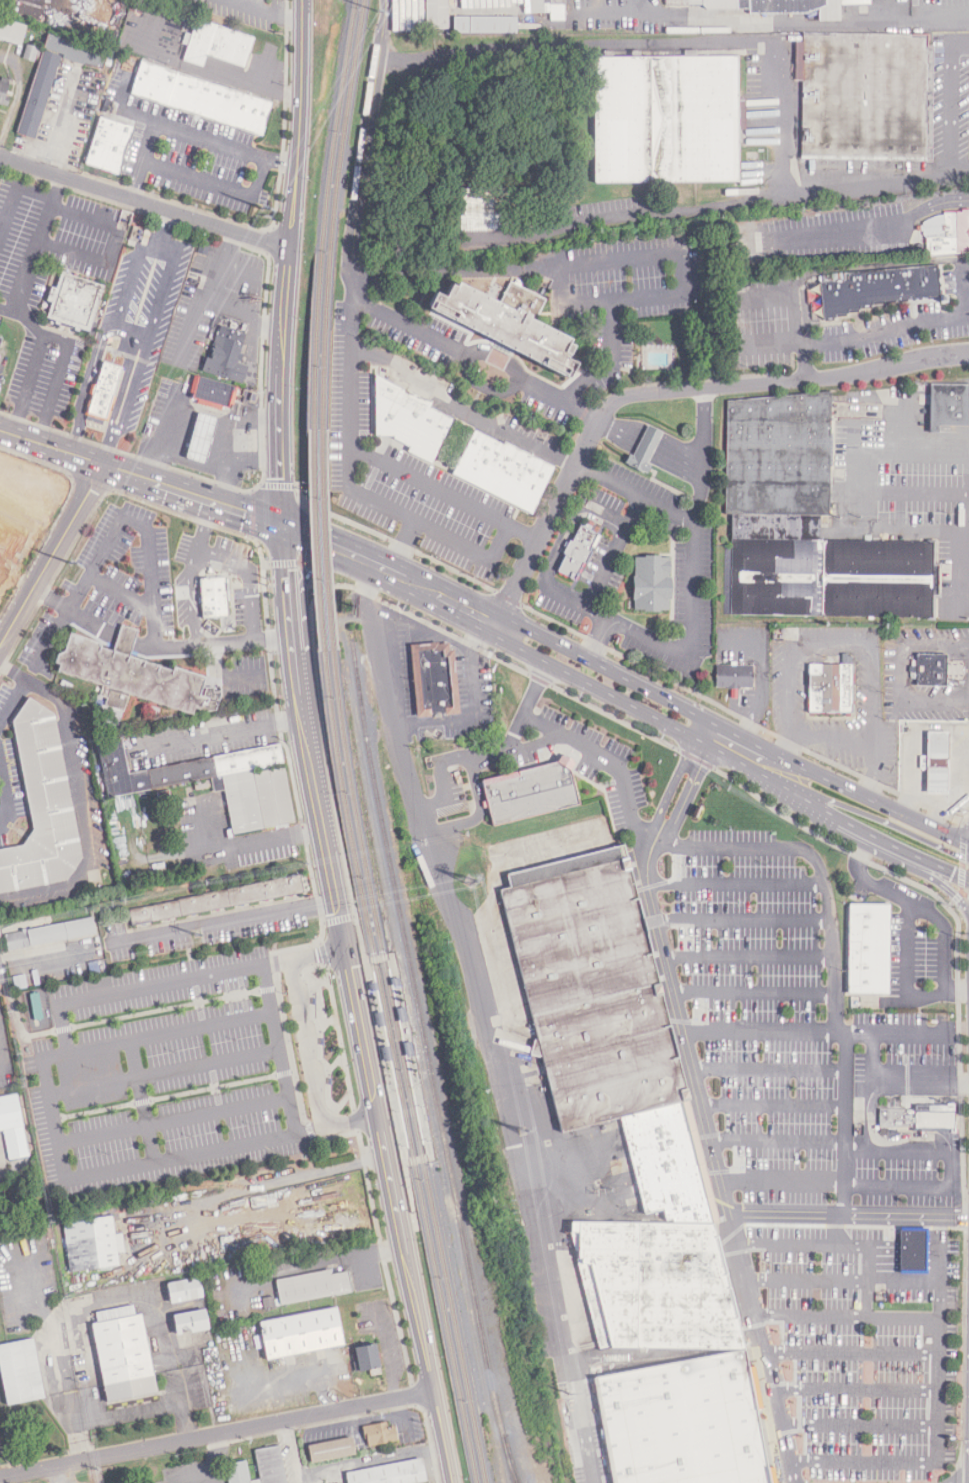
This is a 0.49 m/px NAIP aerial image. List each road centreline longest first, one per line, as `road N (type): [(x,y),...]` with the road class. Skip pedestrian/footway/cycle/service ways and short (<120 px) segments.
road 1 (residential): [(496,622),(585,440),(617,401),(968,353)]
road 2 (tertiary): [(282,523),(283,332),(303,0)]
road 3 (residential): [(0,1477),(434,1391)]
road 4 (tertiary): [(282,523),(291,634),(346,946)]
road 5 (tertiary): [(452,1482),(377,1114)]
road 6 (primary): [(502,625),(514,647),(790,791)]
road 7 (residential): [(0,159),(289,250)]
road 8 (primary): [(0,432),(282,523)]
road 9 (primary): [(711,724),(523,627),(502,625)]
road 10 (residential): [(105,464),(0,644)]
road 11 (primary): [(968,845),(783,759)]
road 12 (primary): [(790,791),(828,799),(968,860)]
road 13 (tertiary): [(346,946),(377,1114)]
road 14 (primary): [(790,791),(910,858)]
road 15 (primary): [(386,566),(502,625)]

